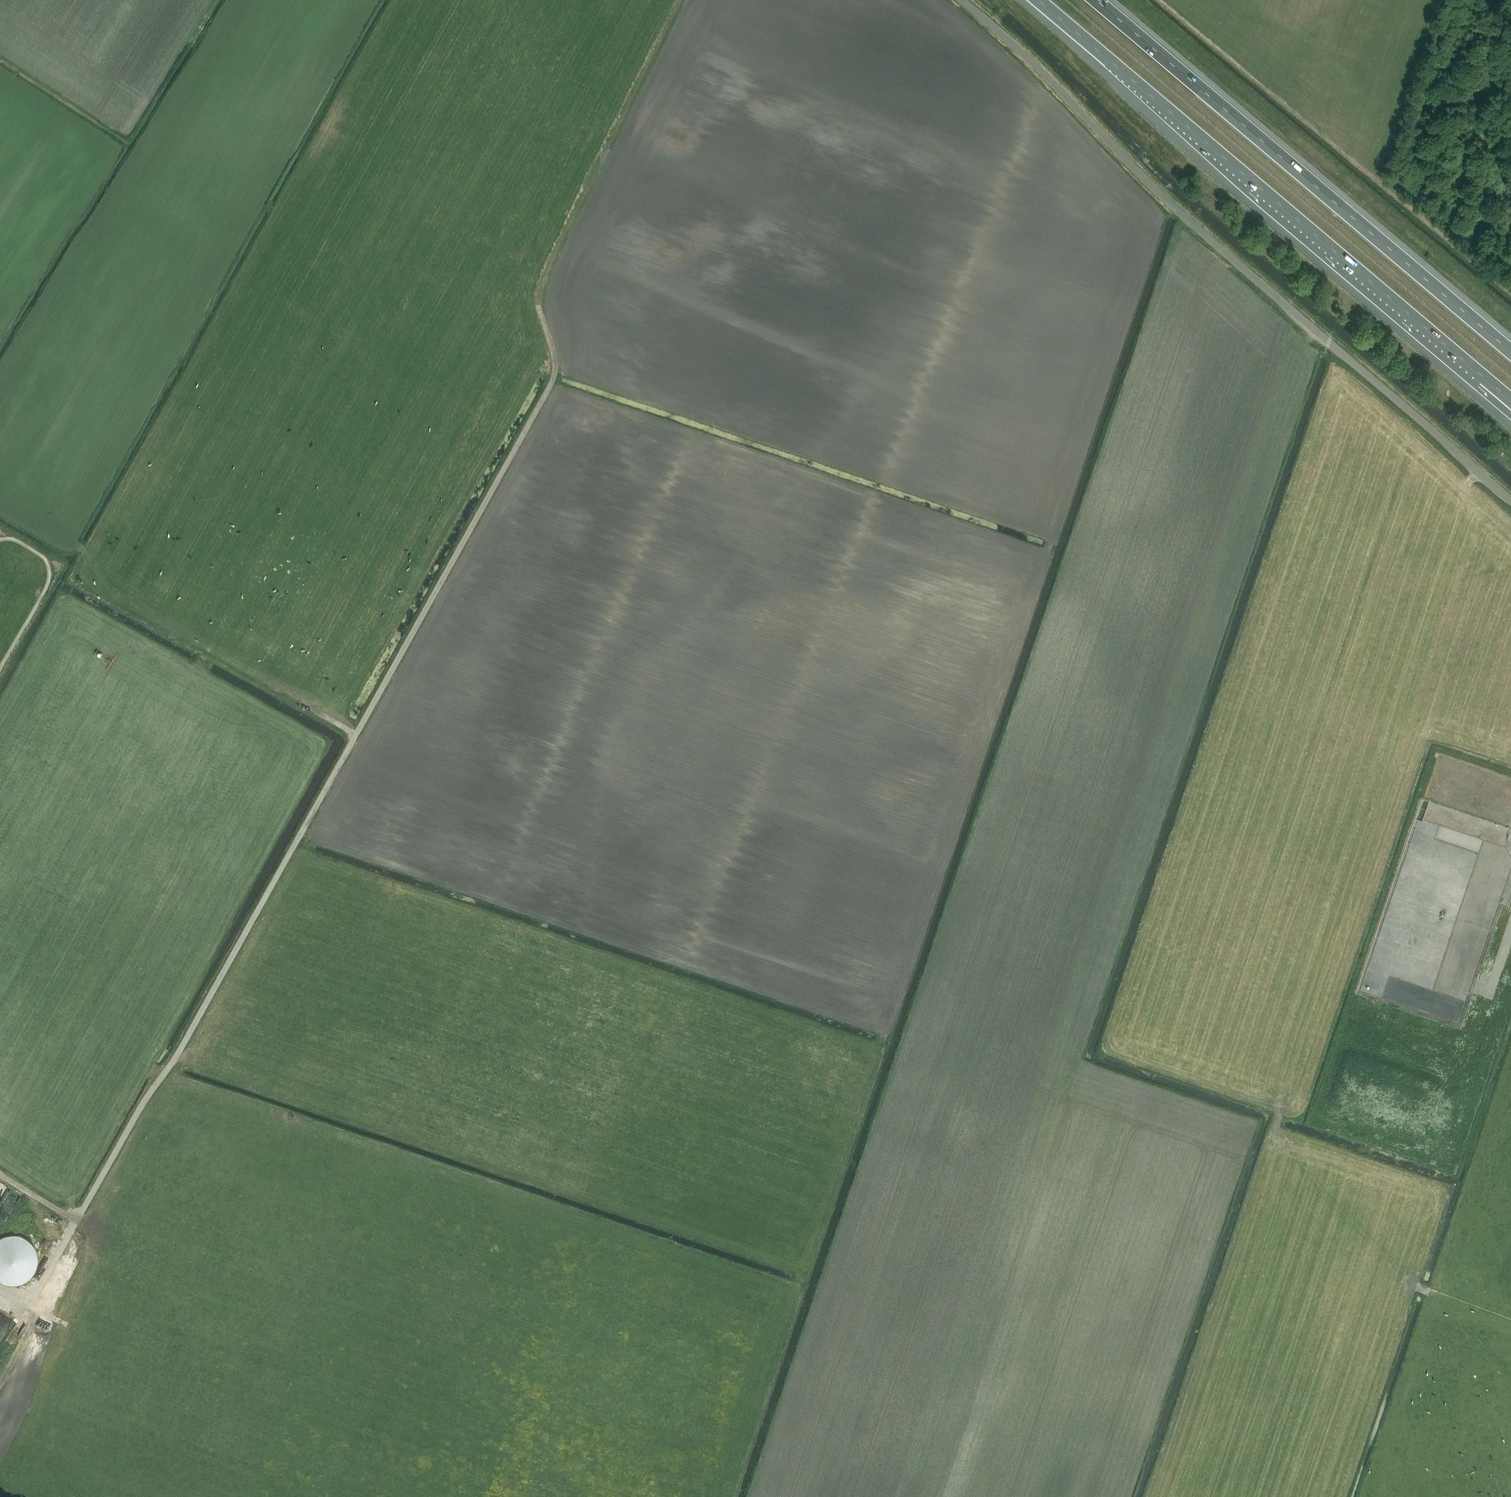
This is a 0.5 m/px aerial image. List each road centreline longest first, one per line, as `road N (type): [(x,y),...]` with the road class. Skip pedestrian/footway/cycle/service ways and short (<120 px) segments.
road 1 (track): [(32,1303),(545,389),(553,367),(538,314),(542,280),(680,0)]
road 2 (unclassified): [(1510,505),(1223,252),(961,0)]
road 3 (motorway): [(1038,0),(1490,382)]
road 4 (motorway): [(1510,350),(1098,0)]

